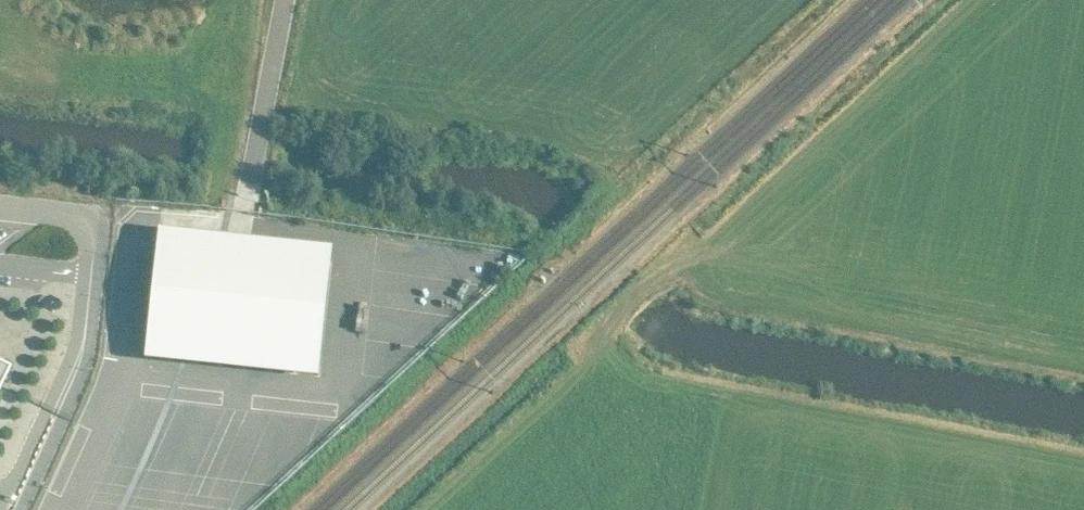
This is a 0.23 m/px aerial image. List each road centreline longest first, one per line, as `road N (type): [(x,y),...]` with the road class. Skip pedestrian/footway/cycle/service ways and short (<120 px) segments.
road 1 (track): [(425,509),(590,357),(654,277),(687,267)]

